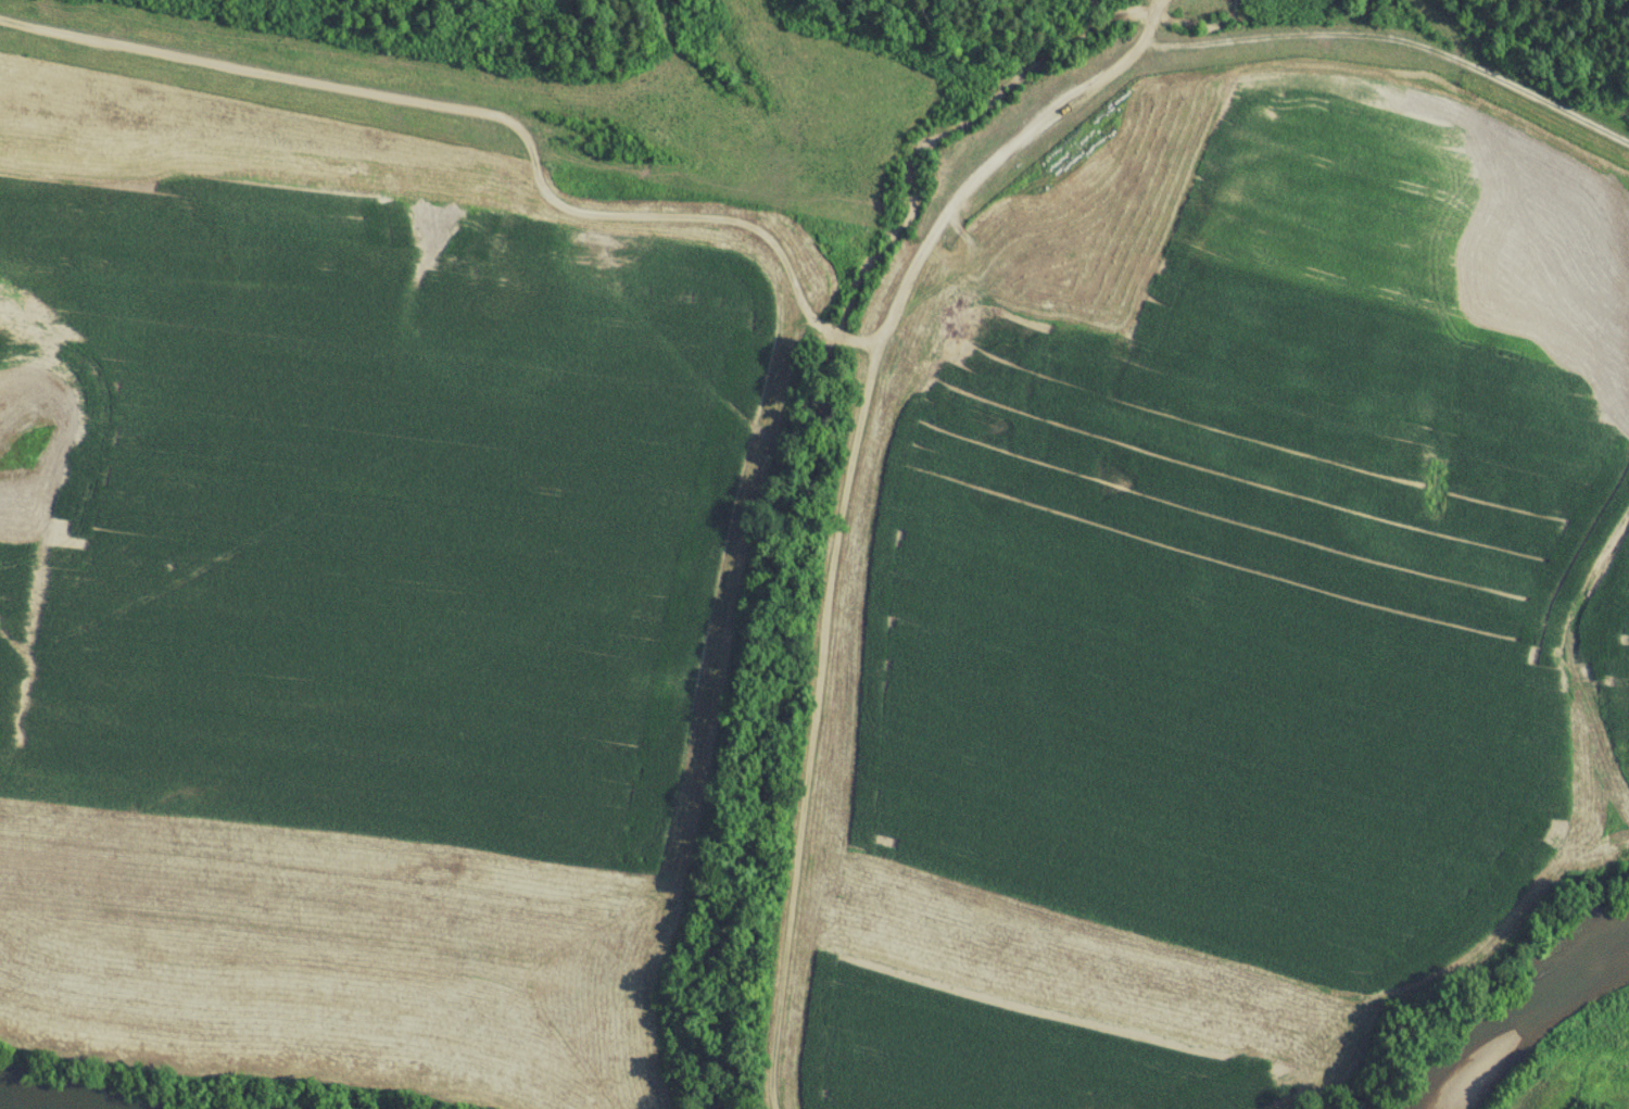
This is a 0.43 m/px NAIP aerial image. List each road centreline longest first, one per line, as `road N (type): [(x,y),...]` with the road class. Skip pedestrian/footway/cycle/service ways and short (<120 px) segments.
road 1 (residential): [(776,1108),(831,576),(857,434),(909,268),(972,177),(1071,111),(1093,79),(1144,43),(1237,53),(1350,31),(1472,63),(1628,137)]
road 2 (residential): [(0,18),(531,125),(560,206),(753,226),(770,239),(817,324),(836,338),(884,342)]

